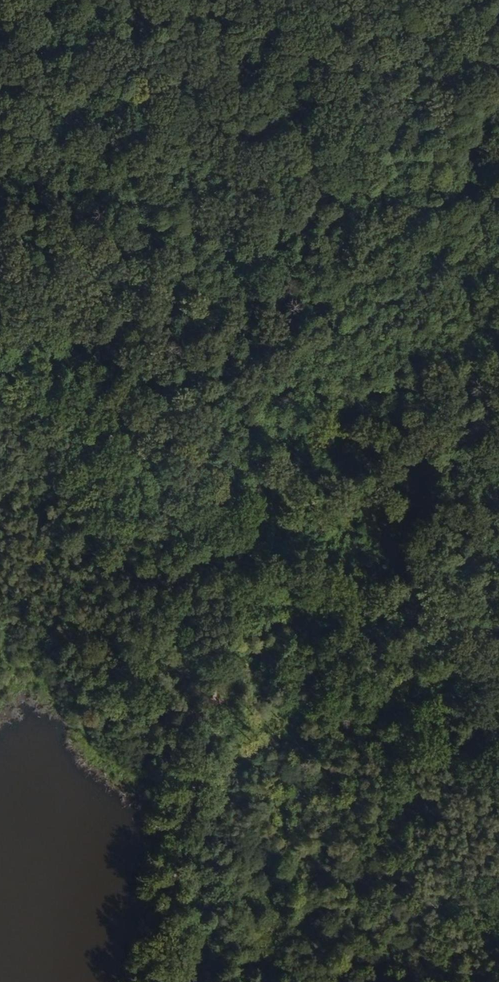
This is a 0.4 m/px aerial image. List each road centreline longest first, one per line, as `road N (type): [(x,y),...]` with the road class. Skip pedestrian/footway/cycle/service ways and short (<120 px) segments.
road 1 (track): [(0,392),(95,427),(183,487),(237,557),(240,618),(307,188),(267,0)]
road 2 (track): [(498,756),(422,711),(321,629),(240,618),(199,790),(170,981)]
road 3 (track): [(0,14),(175,124),(358,209),(498,292)]
road 4 (track): [(307,188),(396,330),(498,557)]

